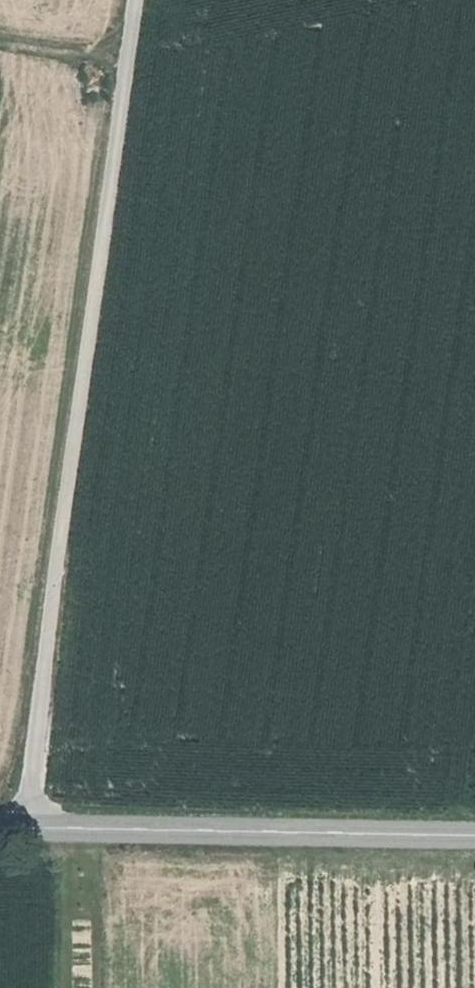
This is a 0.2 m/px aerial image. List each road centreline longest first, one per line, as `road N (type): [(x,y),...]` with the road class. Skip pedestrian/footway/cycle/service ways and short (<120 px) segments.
road 1 (unclassified): [(31,835),(75,434),(137,0)]
road 2 (tertiary): [(31,835),(474,837)]
road 3 (track): [(0,48),(127,68)]

